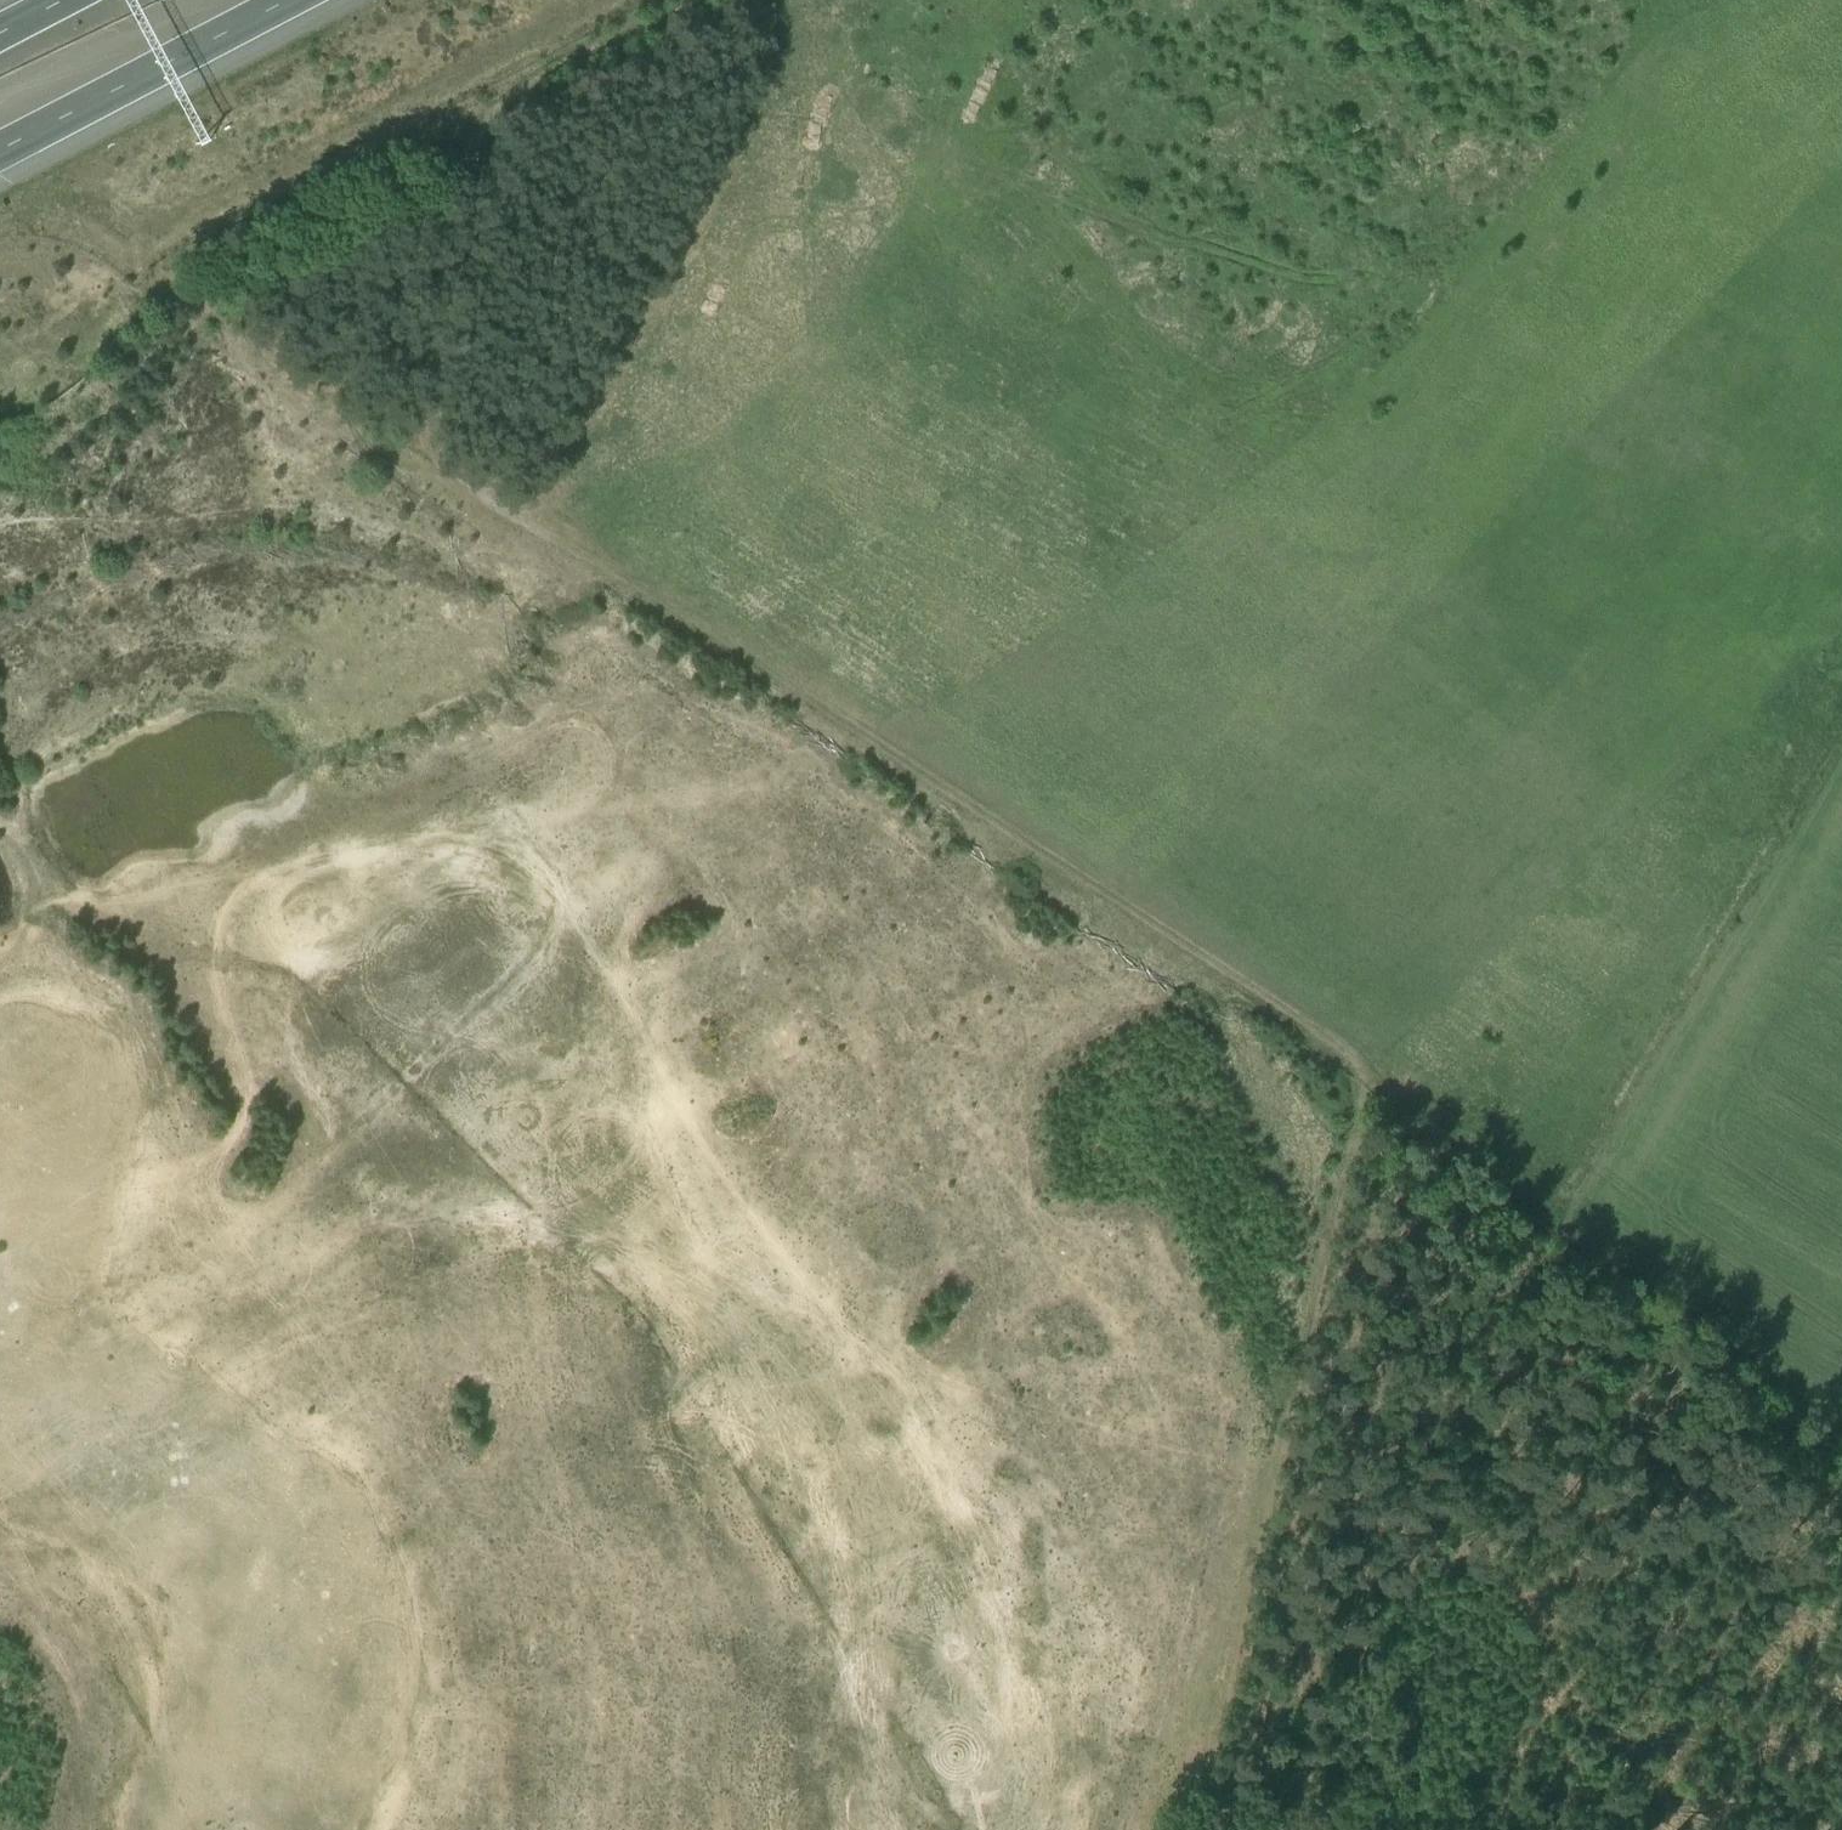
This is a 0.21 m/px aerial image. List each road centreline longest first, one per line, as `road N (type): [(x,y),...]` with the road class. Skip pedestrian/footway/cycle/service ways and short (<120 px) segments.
road 1 (track): [(705,0),(524,96),(471,202),(428,447),(1364,1065),(1212,1829)]
road 2 (motorway): [(0,152),(287,0)]

